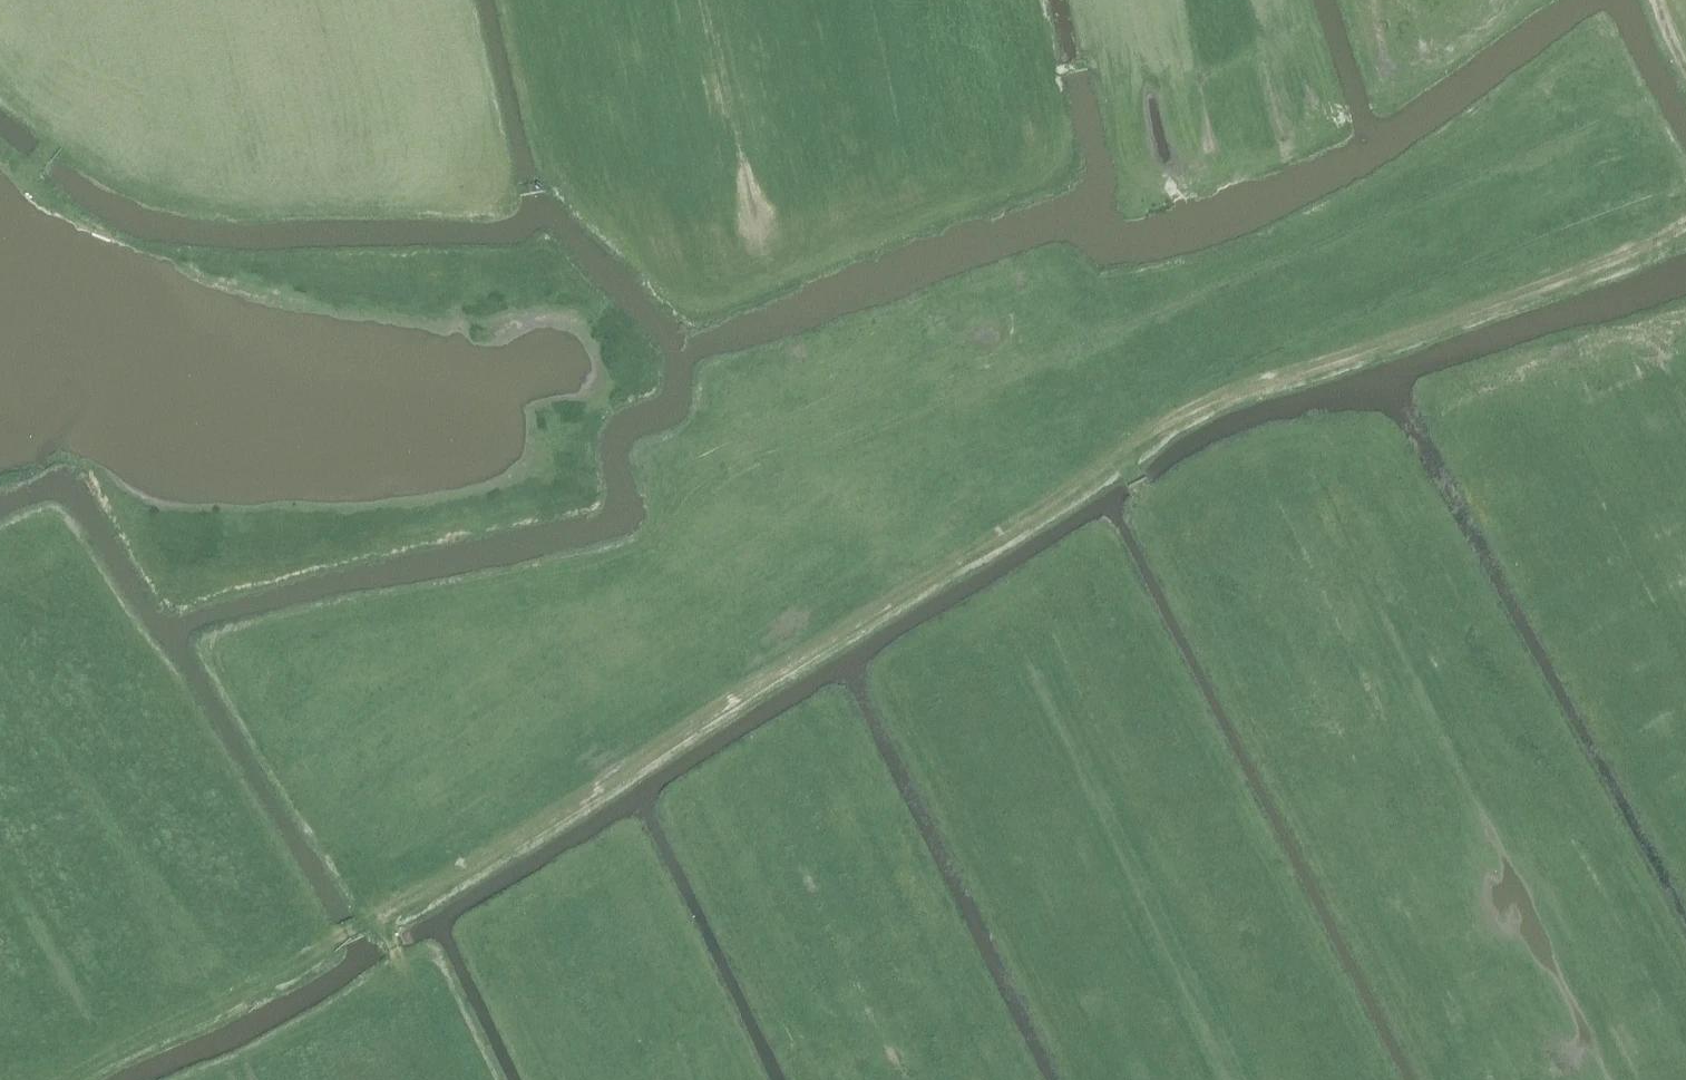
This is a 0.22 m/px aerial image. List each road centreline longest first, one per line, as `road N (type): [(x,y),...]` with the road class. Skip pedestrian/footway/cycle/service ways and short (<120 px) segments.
road 1 (track): [(1117,451),(381,919),(334,939)]
road 2 (track): [(1685,223),(1381,343),(1175,410),(1117,451),(1144,501),(1143,519),(1195,612)]
road 3 (track): [(381,919),(403,969),(303,1035)]
road 4 (track): [(403,969),(463,1073)]

